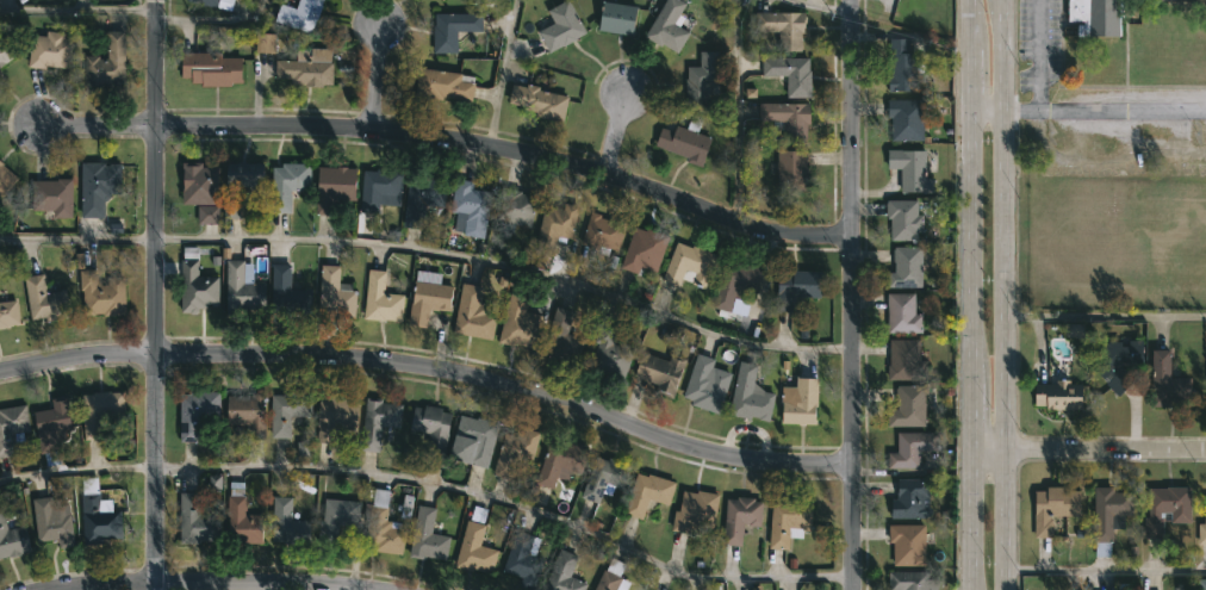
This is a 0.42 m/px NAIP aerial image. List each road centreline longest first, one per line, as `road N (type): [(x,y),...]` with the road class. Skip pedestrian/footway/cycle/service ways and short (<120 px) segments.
road 1 (residential): [(852,470),(694,452),(580,409),(428,369),(154,355),(0,371)]
road 2 (residential): [(851,235),(766,231),(607,170),(435,129),(266,118),(36,122)]
road 3 (secondary): [(1012,589),(1003,0)]
road 4 (secondary): [(974,0),(971,589)]
road 5 (residential): [(850,0),(851,589)]
road 6 (residential): [(158,0),(157,589)]
road 7 (residential): [(366,589),(157,582),(60,589)]
road 8 (residential): [(1205,452),(972,454)]

